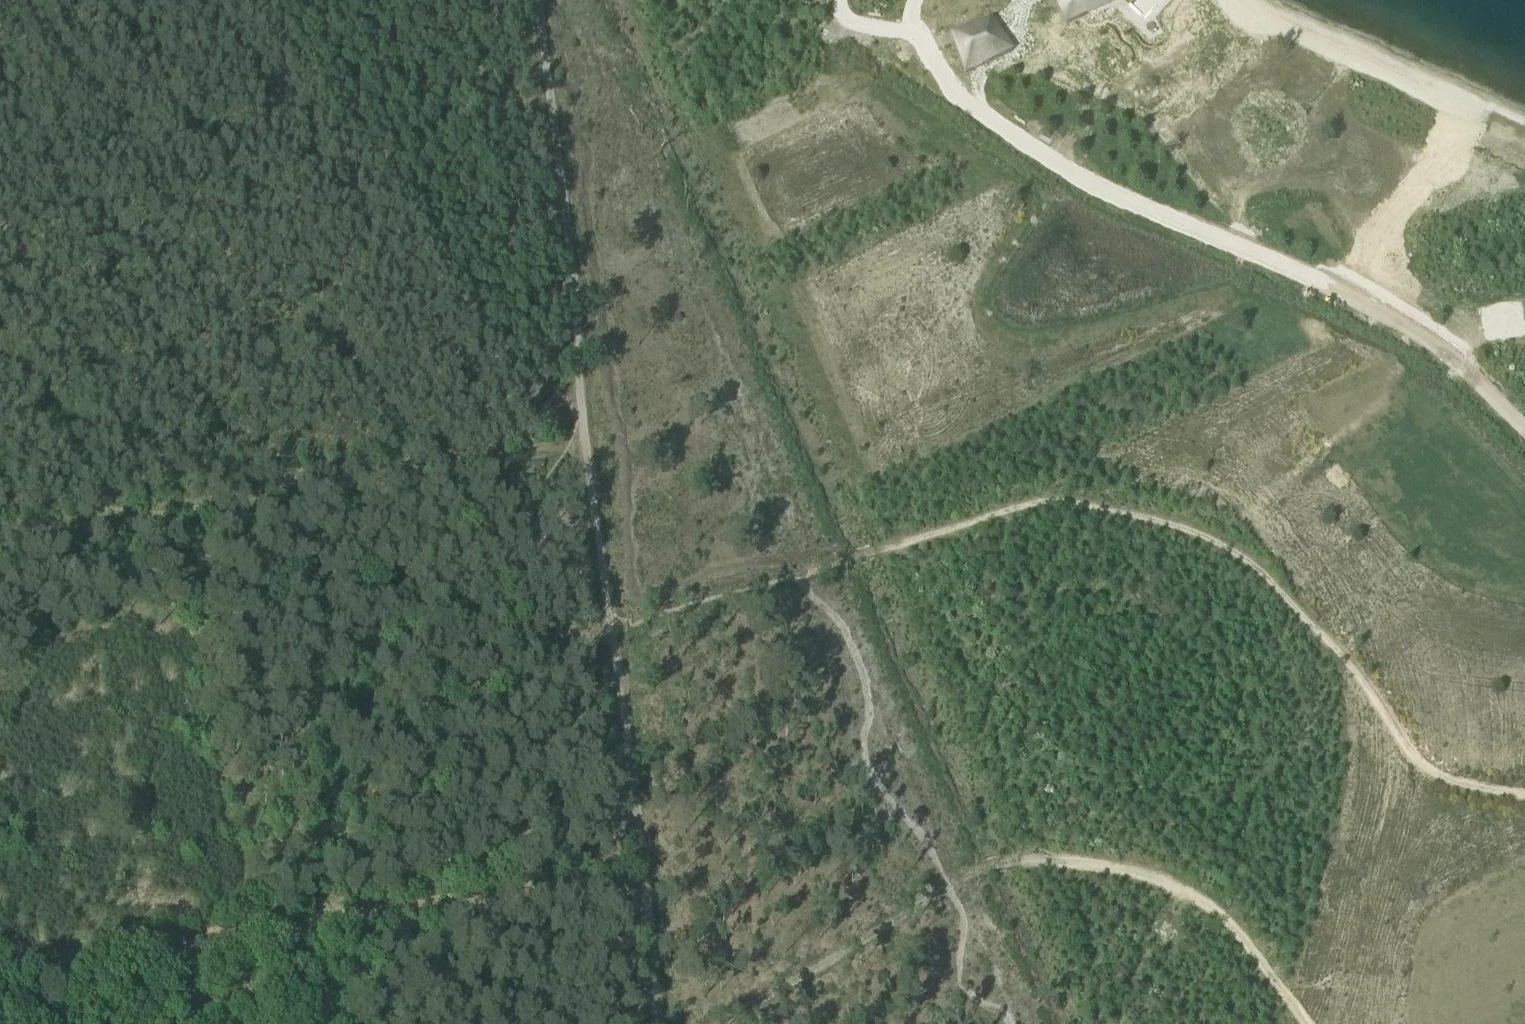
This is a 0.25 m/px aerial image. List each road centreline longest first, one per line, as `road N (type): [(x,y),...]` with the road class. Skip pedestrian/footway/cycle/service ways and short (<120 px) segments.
road 1 (track): [(658,1023),(580,441)]
road 2 (track): [(580,441),(534,0)]

